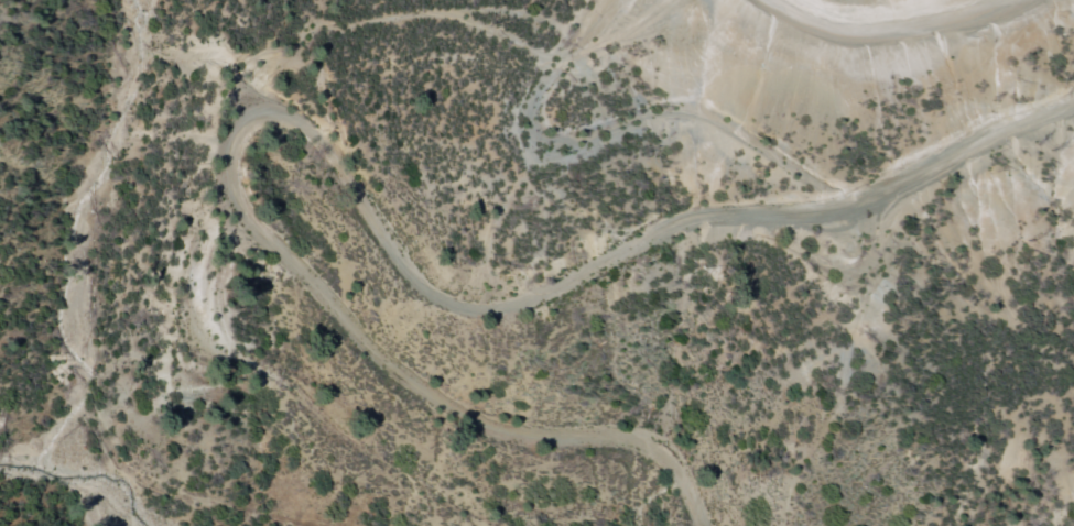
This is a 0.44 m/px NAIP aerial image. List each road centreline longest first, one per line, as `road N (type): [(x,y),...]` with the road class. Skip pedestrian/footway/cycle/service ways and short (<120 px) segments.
road 1 (residential): [(1073,176),(920,276),(746,282),(508,328),(362,211),(304,188),(281,206),(293,310),(380,404),(485,480),(682,525)]
road 2 (residential): [(756,0),(780,54),(856,84),(978,77),(1073,21)]

